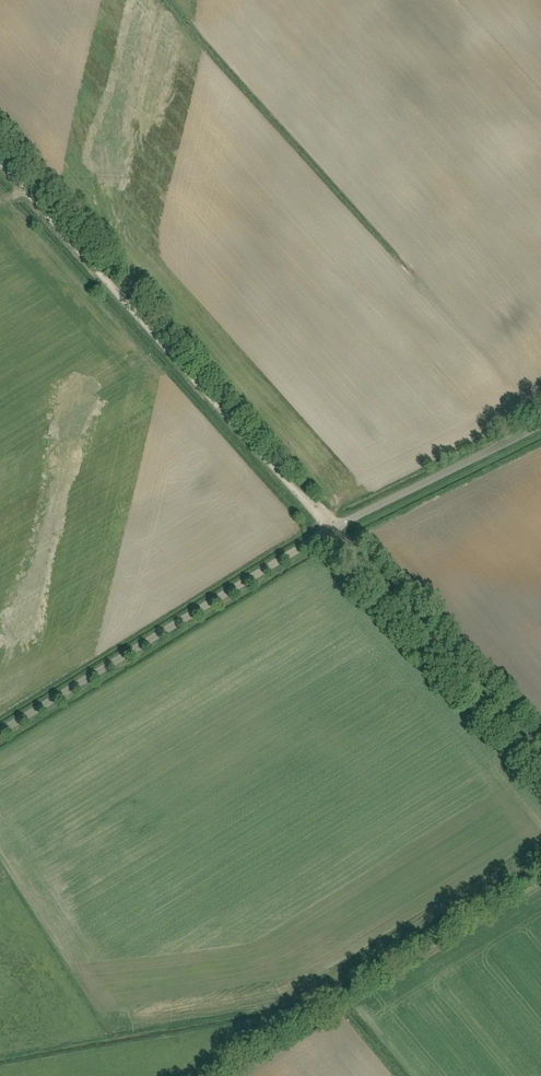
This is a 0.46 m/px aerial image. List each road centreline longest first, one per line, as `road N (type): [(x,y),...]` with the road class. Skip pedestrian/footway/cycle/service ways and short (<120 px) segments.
road 1 (unclassified): [(0,732),(332,528),(540,424)]
road 2 (track): [(332,528),(0,160)]
road 3 (track): [(332,528),(540,760)]

